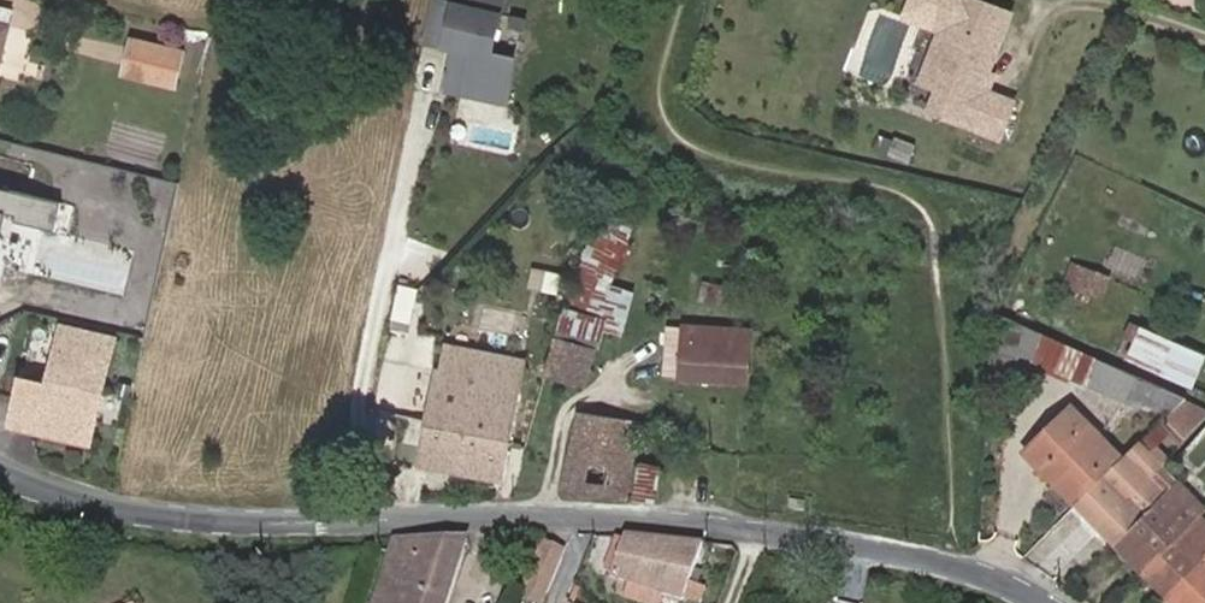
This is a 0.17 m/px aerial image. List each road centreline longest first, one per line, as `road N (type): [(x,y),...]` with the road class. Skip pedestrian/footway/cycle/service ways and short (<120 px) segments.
road 1 (residential): [(0,469),(124,511),(207,518),(542,514),(707,524),(944,563),(1041,602)]

